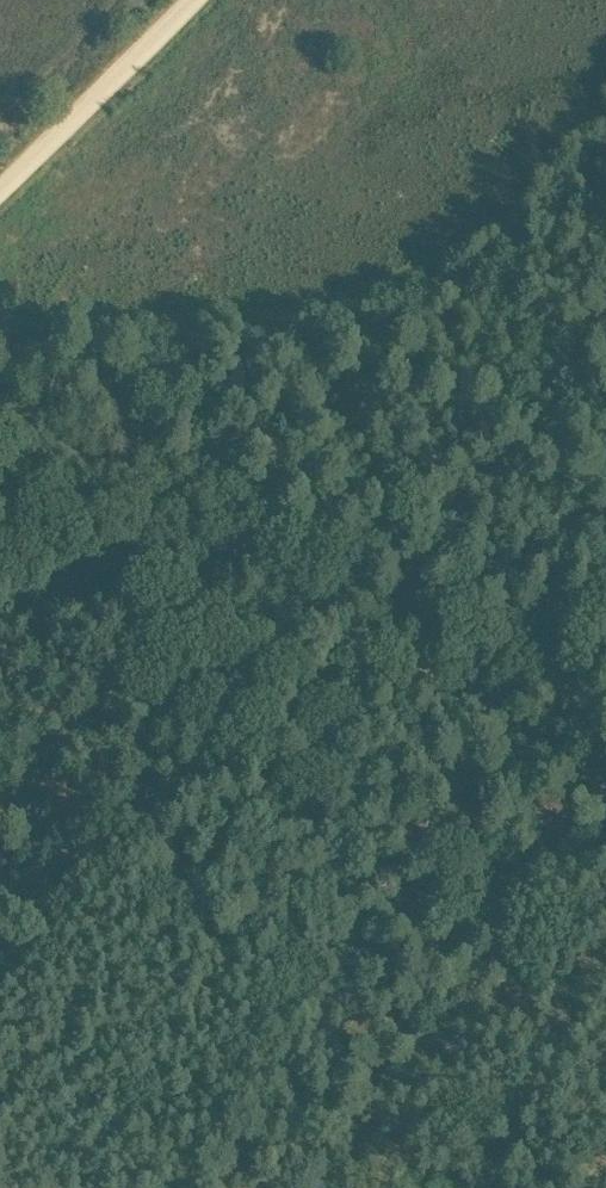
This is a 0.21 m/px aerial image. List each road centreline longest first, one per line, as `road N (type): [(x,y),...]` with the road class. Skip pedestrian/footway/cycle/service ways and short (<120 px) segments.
road 1 (track): [(0,384),(605,776)]
road 2 (track): [(0,192),(190,0)]

